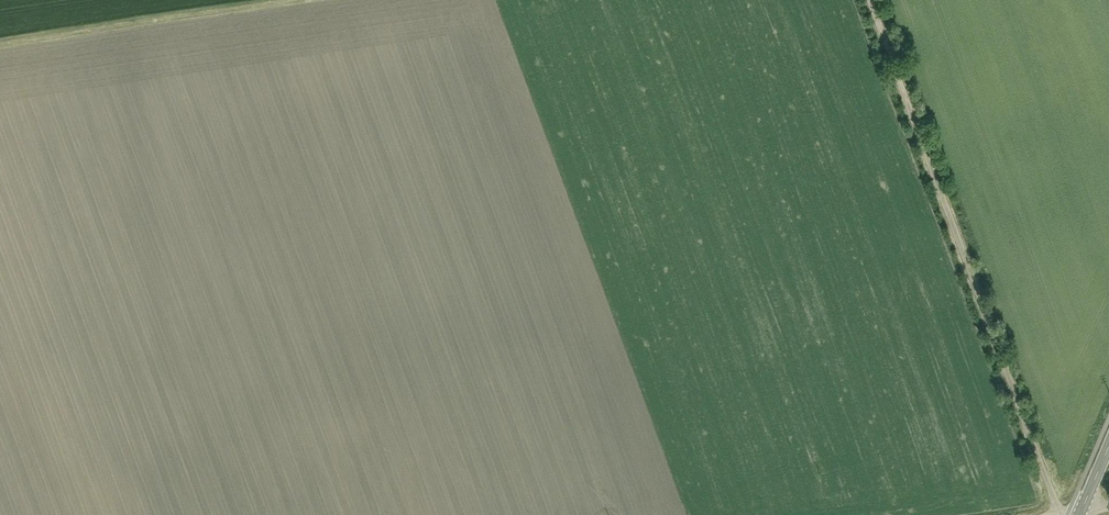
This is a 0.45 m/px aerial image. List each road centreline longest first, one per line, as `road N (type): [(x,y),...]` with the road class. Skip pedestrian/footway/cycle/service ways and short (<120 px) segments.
road 1 (residential): [(1057,514),(869,0)]
road 2 (track): [(0,40),(277,0)]

